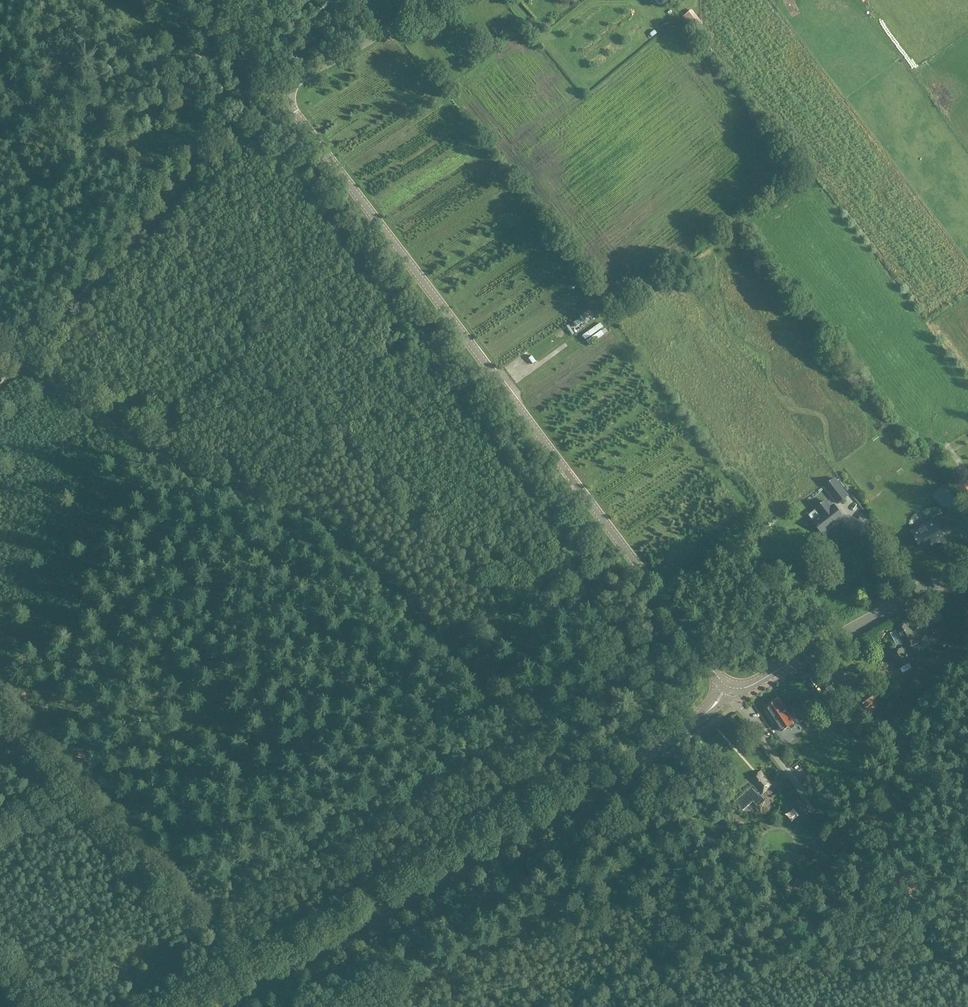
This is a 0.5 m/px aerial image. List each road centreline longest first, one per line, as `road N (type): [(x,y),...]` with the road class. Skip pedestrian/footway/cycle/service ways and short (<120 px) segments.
road 1 (unclassified): [(725,685),(279,92)]
road 2 (track): [(18,364),(176,464),(333,531),(577,792)]
road 3 (tertiary): [(232,1006),(586,797),(709,711),(725,685)]
road 4 (track): [(739,707),(967,986)]
road 5 (track): [(18,364),(261,98)]
road 6 (track): [(0,709),(240,969)]
road 7 (tertiary): [(725,685),(754,684),(967,566)]
road 8 (track): [(261,98),(104,0)]
road 9 (unclassified): [(279,92),(428,0)]

